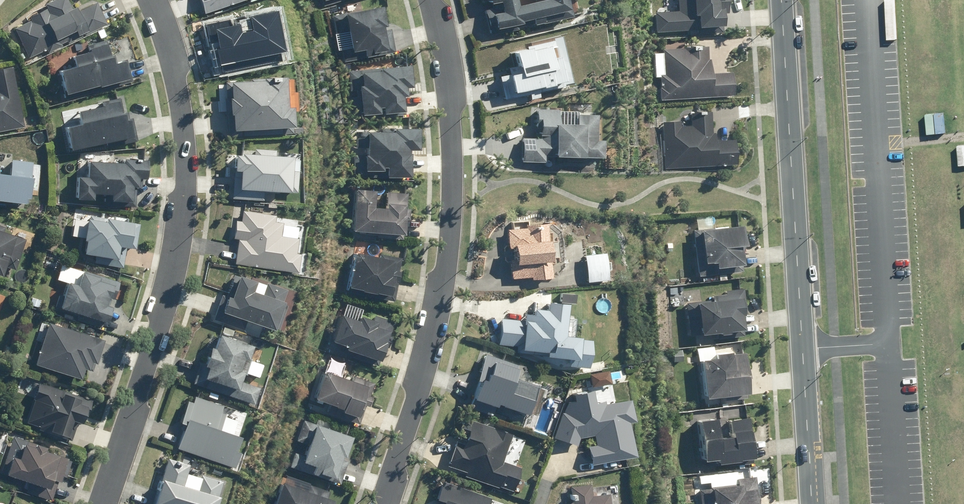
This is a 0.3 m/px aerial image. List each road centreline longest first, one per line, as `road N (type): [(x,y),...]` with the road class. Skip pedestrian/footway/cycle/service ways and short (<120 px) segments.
road 1 (residential): [(147,0),(168,42),(179,98),(180,239),(98,503)]
road 2 (residential): [(431,0),(452,102),(445,288),(379,503)]
road 3 (secondary): [(813,503),(778,0)]

